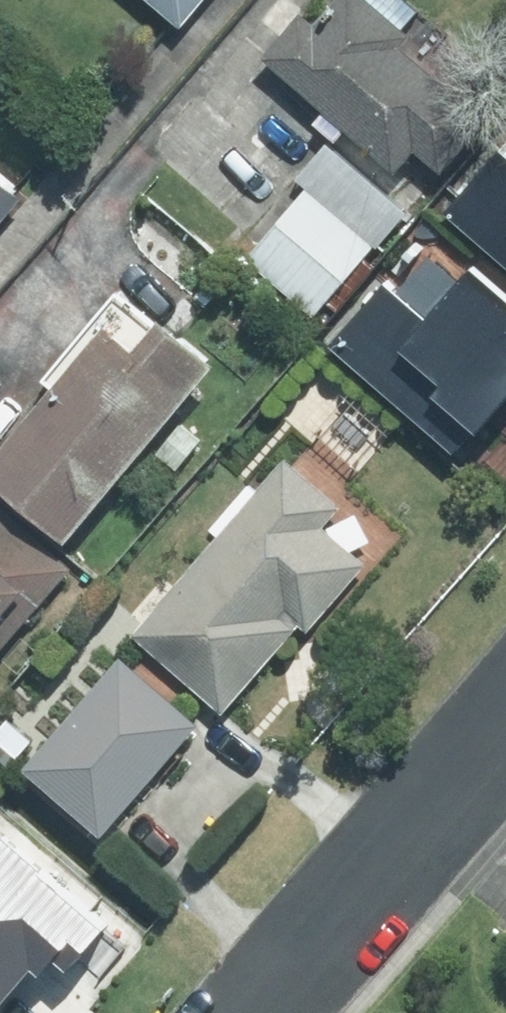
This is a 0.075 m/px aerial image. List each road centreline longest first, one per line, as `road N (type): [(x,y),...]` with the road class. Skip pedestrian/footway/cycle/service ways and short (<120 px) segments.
road 1 (residential): [(505,728),(257,1012)]

